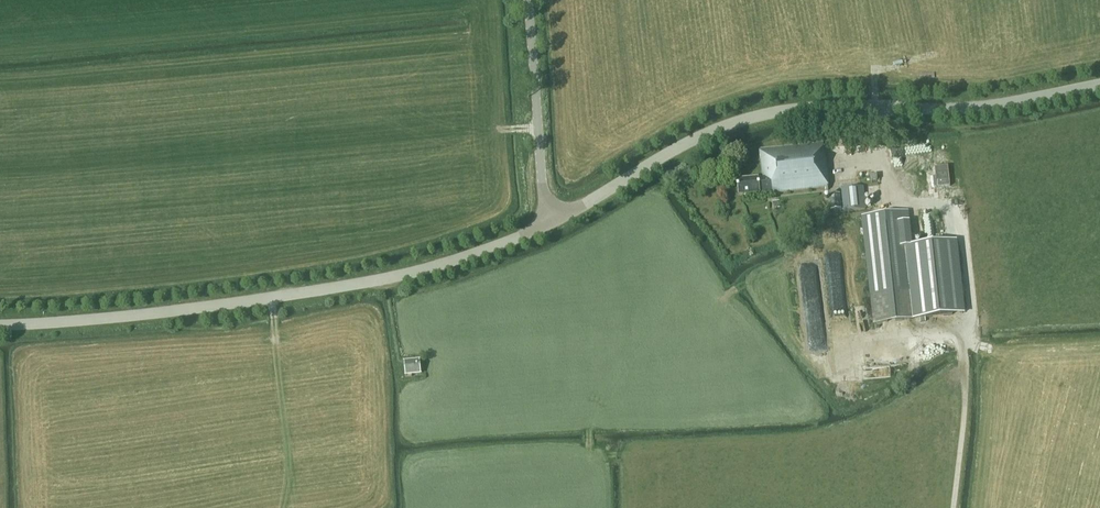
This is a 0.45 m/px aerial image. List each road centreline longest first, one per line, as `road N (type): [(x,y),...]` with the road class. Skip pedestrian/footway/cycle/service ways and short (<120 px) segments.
road 1 (tertiary): [(552,221),(683,144),(765,113),(980,106),(1099,83)]
road 2 (tertiary): [(0,324),(356,284),(458,259),(552,221)]
road 3 (tertiary): [(552,221),(528,0)]
road 4 (track): [(961,335),(965,406),(953,507)]

